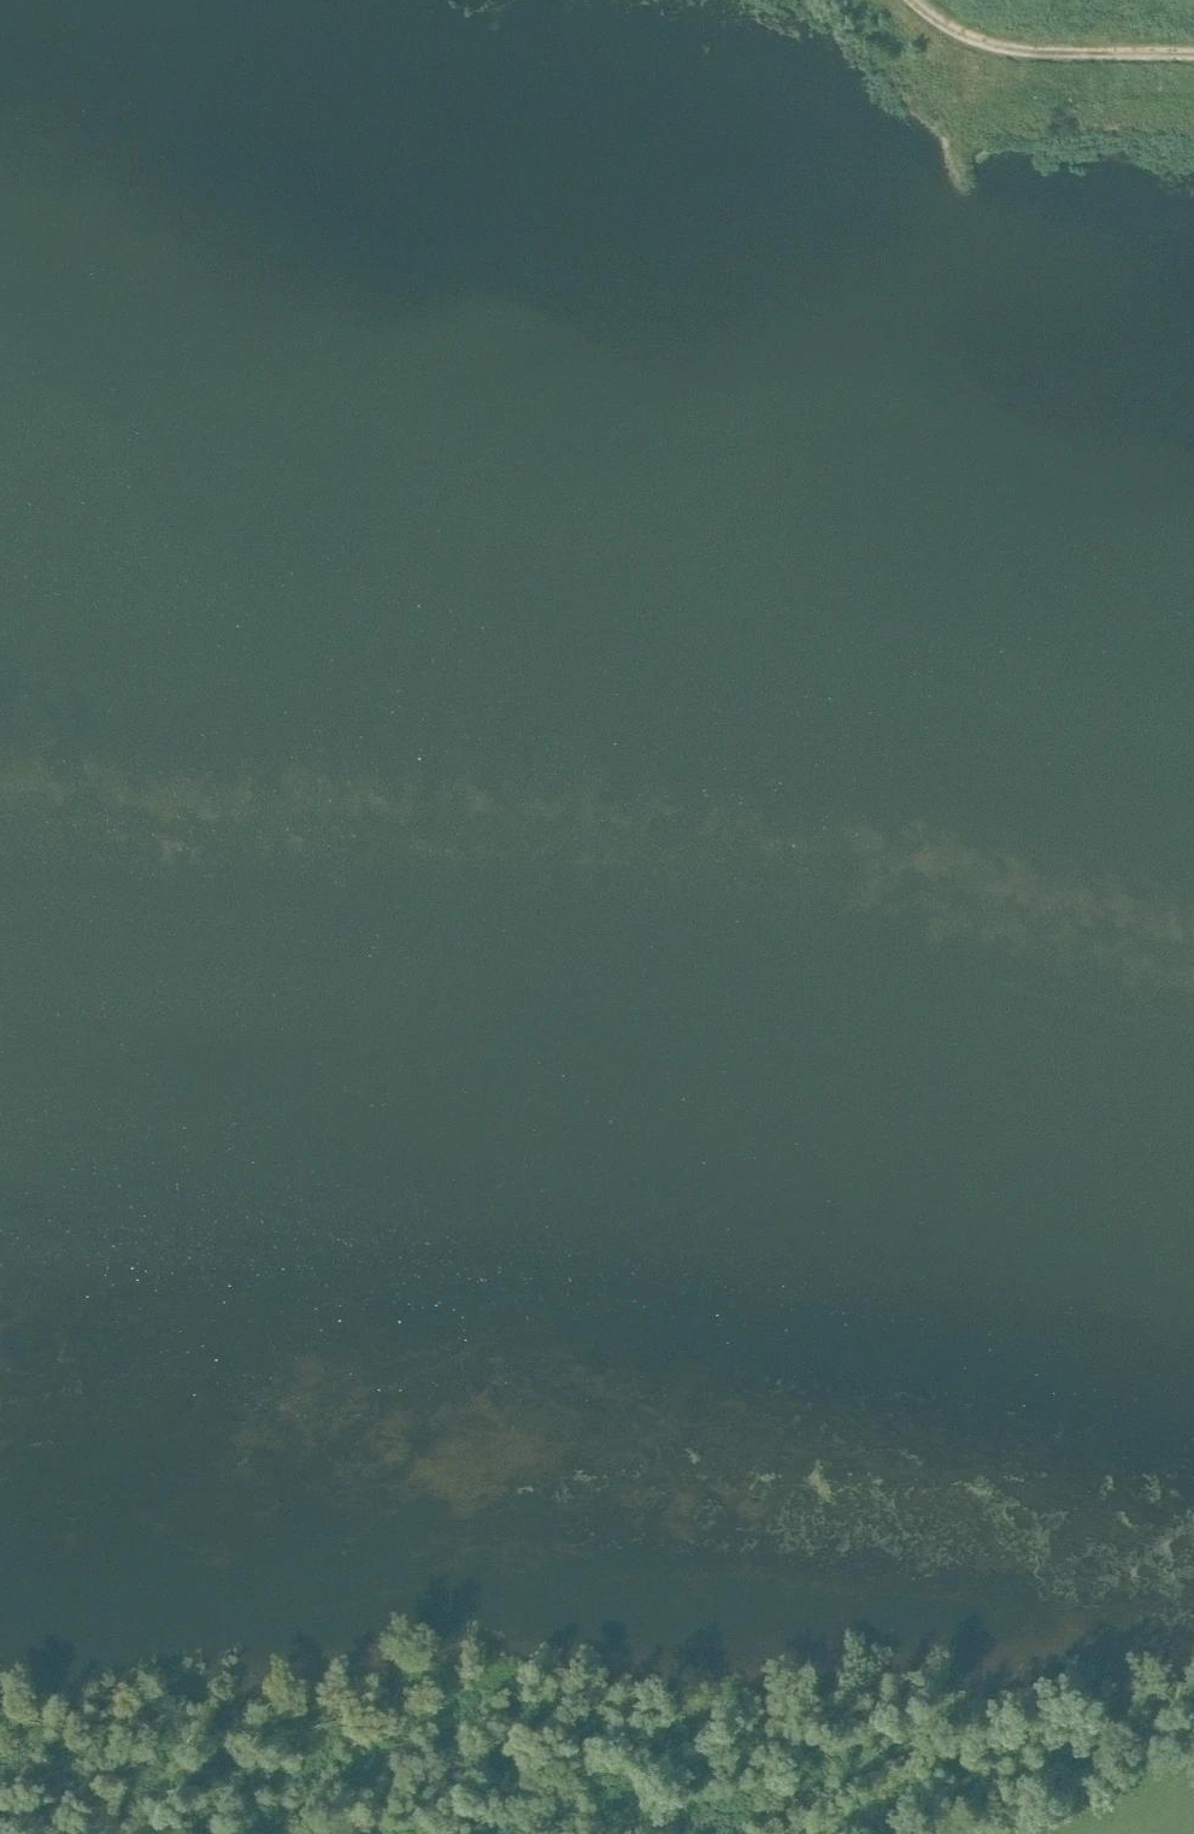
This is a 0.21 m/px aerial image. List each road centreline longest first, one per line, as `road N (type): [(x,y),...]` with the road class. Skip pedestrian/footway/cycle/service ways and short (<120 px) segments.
road 1 (track): [(917,0),(980,42),(1193,55)]

